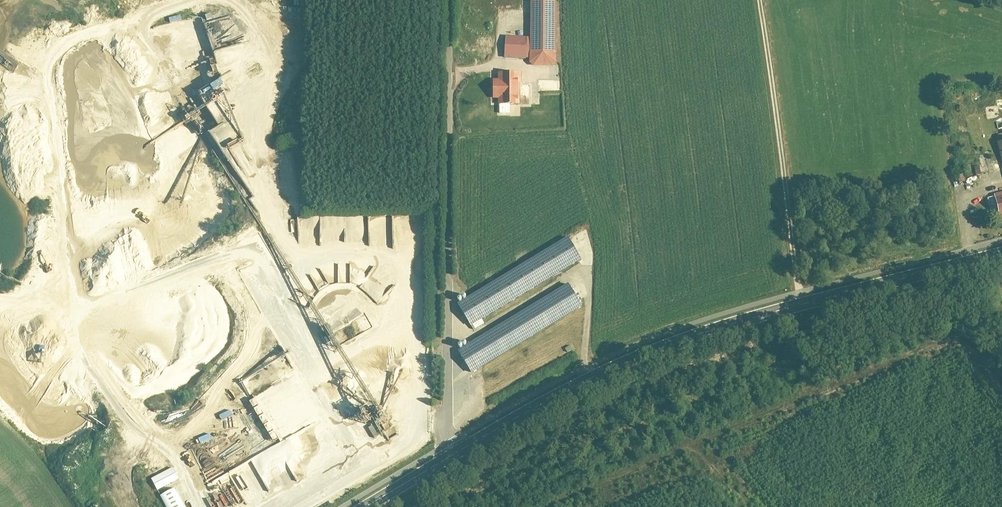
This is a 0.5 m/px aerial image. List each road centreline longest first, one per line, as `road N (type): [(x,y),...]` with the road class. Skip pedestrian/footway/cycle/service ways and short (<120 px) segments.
road 1 (tertiary): [(371,506),(494,432),(656,352),(1001,256)]
road 2 (track): [(752,506),(696,443),(547,506)]

